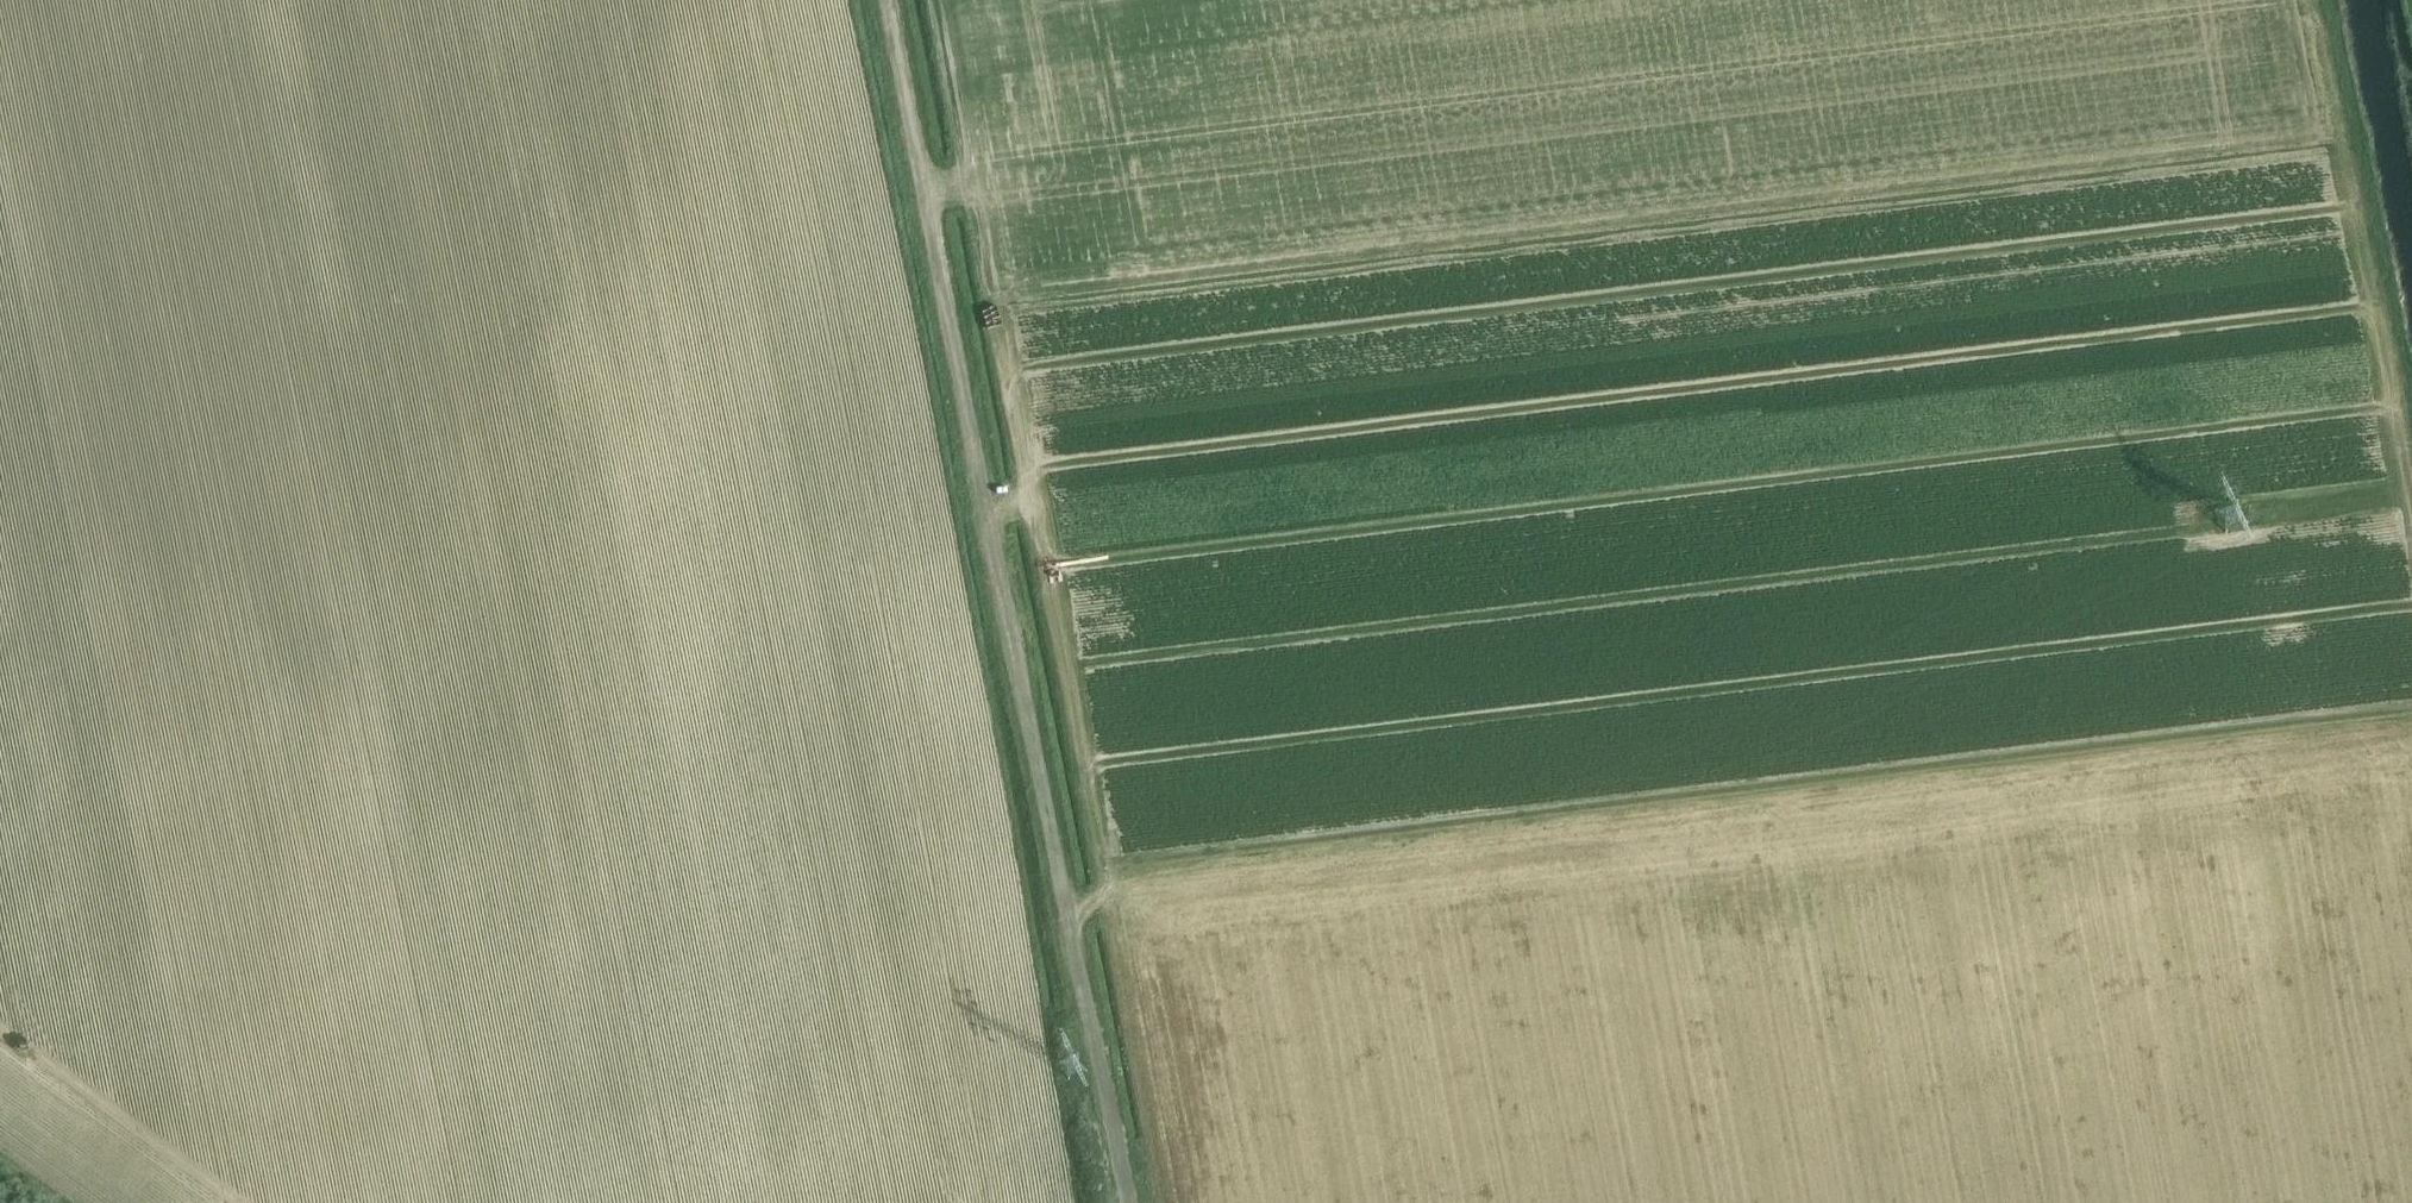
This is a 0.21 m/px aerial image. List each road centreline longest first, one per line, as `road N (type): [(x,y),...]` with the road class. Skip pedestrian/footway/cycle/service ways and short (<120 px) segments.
road 1 (track): [(1125,1202),(891,0)]

